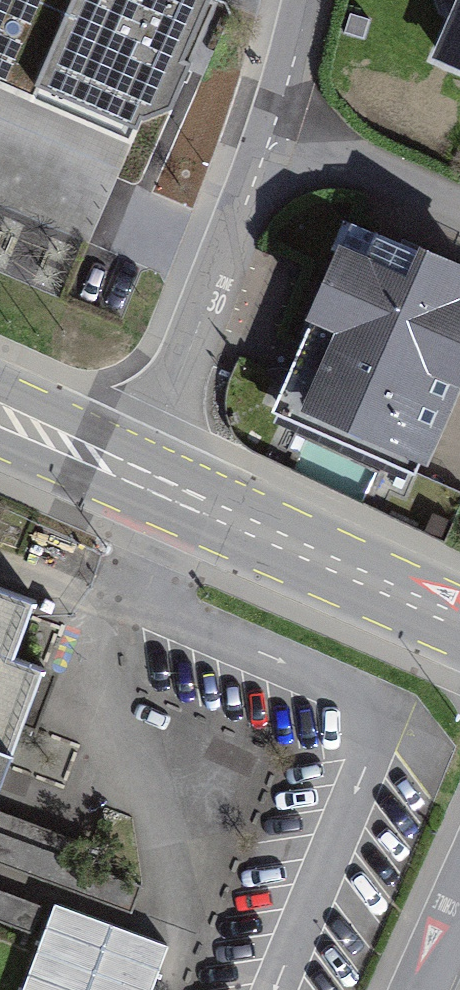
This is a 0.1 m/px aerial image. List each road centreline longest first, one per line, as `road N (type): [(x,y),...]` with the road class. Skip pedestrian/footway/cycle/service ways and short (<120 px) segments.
road 1 (residential): [(140,479),(274,138)]
road 2 (primary): [(459,623),(140,479)]
road 3 (residential): [(274,138),(459,214)]
road 4 (primary): [(140,479),(0,417)]
road 5 (residential): [(274,138),(301,0)]

